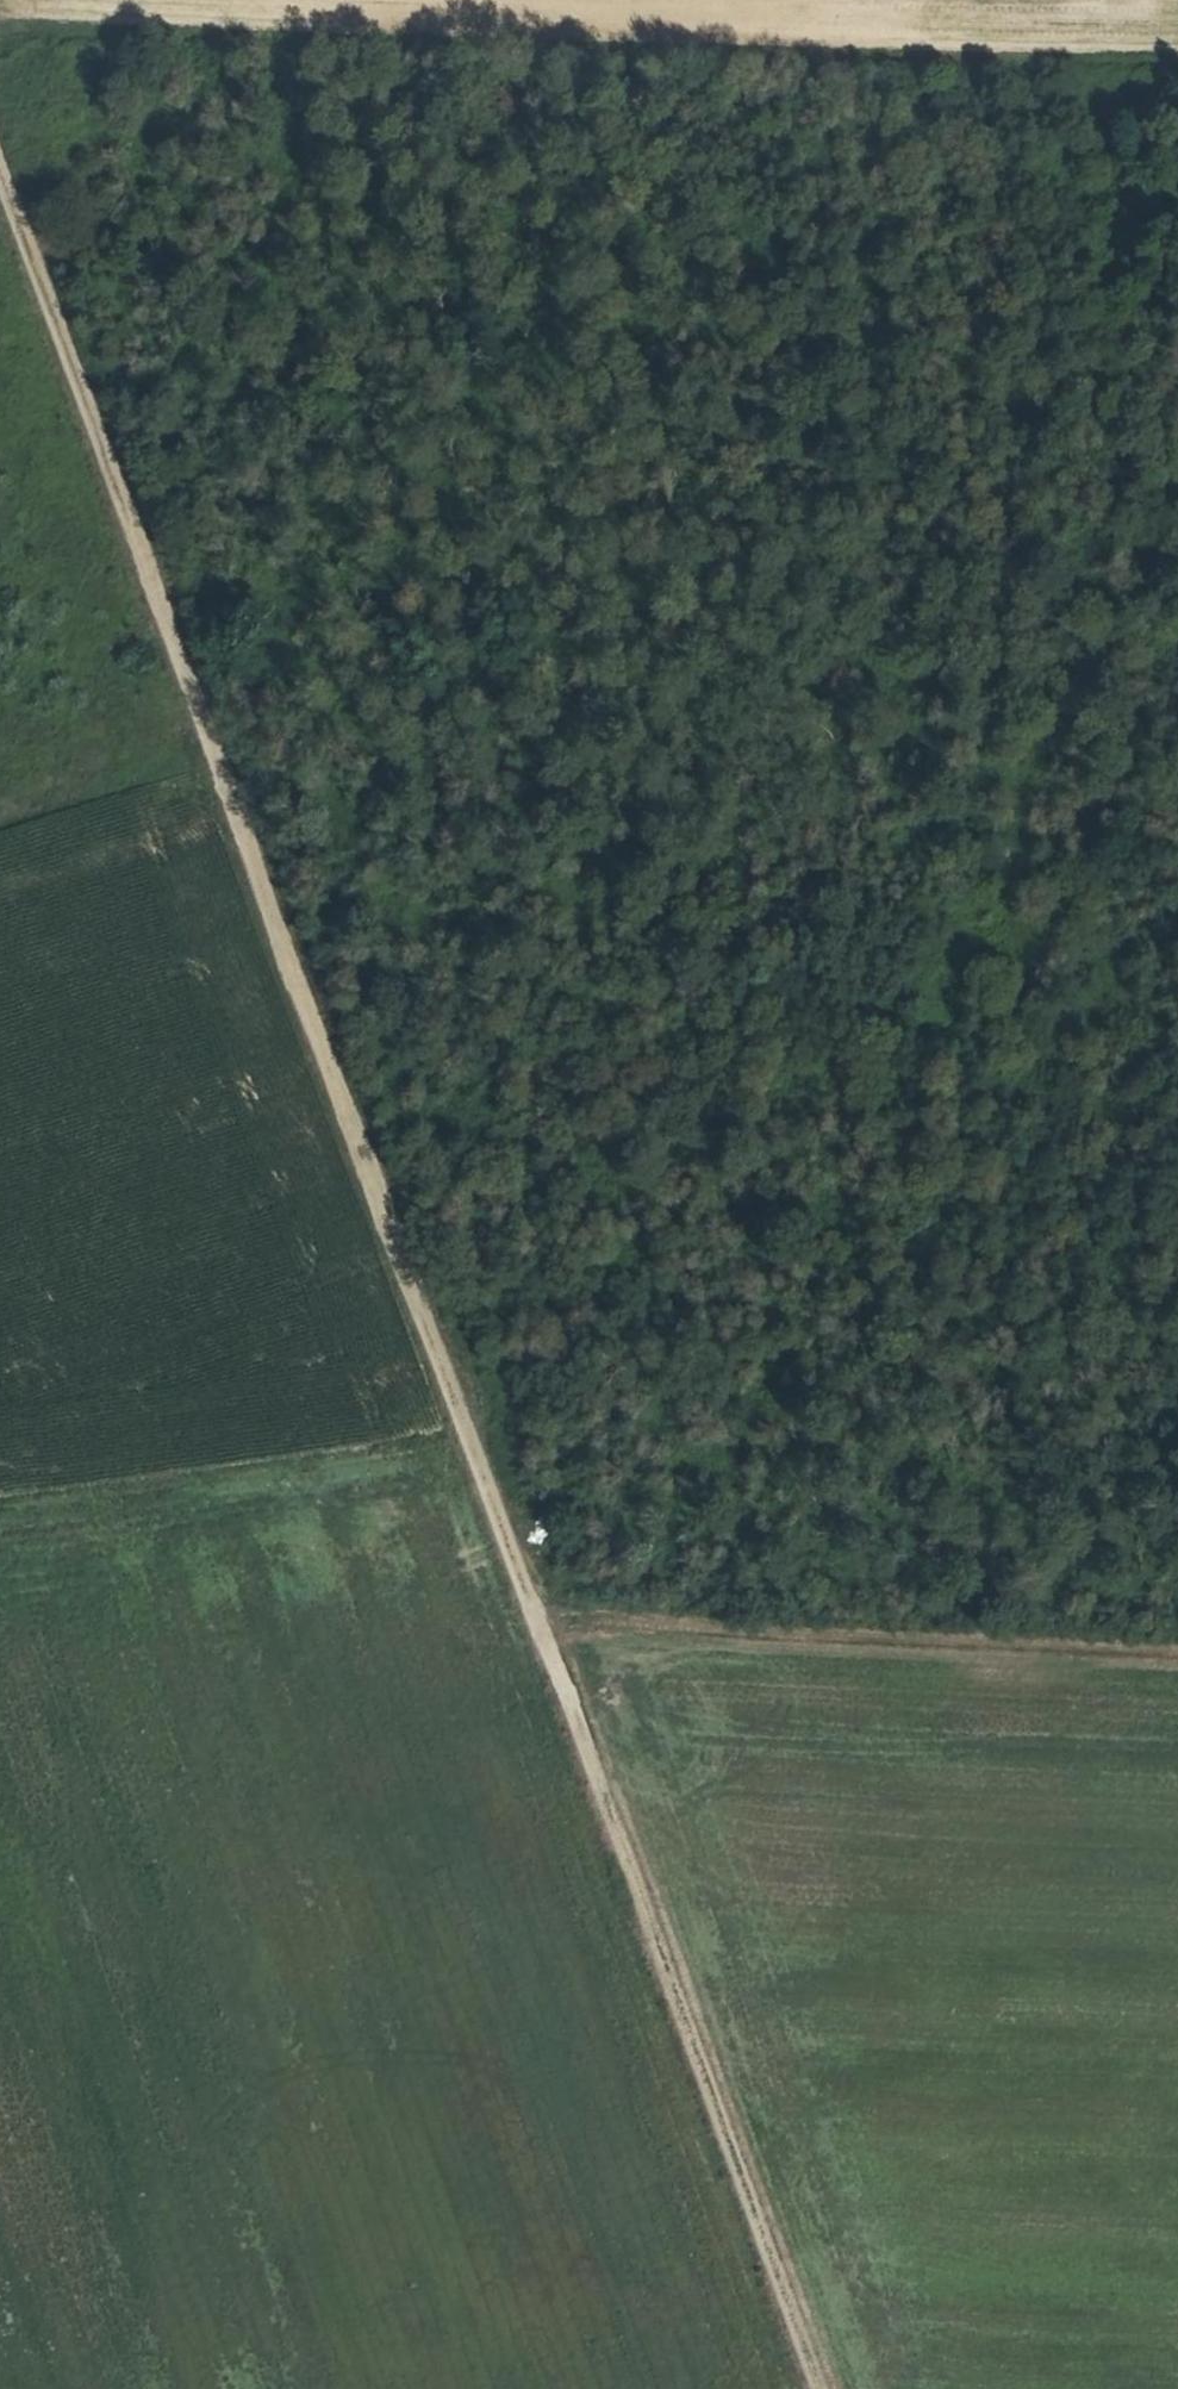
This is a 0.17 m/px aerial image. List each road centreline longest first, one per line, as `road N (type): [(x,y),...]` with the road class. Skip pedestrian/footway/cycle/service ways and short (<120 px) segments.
road 1 (track): [(0,173),(819,2388)]

